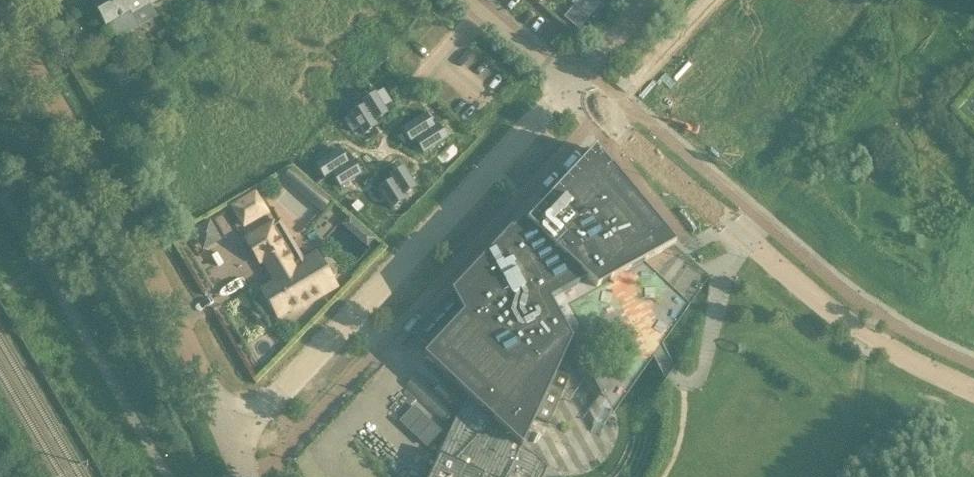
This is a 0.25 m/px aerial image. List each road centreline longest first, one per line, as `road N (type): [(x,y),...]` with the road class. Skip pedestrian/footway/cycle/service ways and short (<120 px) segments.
road 1 (residential): [(973,392),(865,338),(809,297),(570,86)]
road 2 (residential): [(570,86),(266,408),(222,430)]
road 3 (residential): [(222,430),(145,261),(0,10)]

